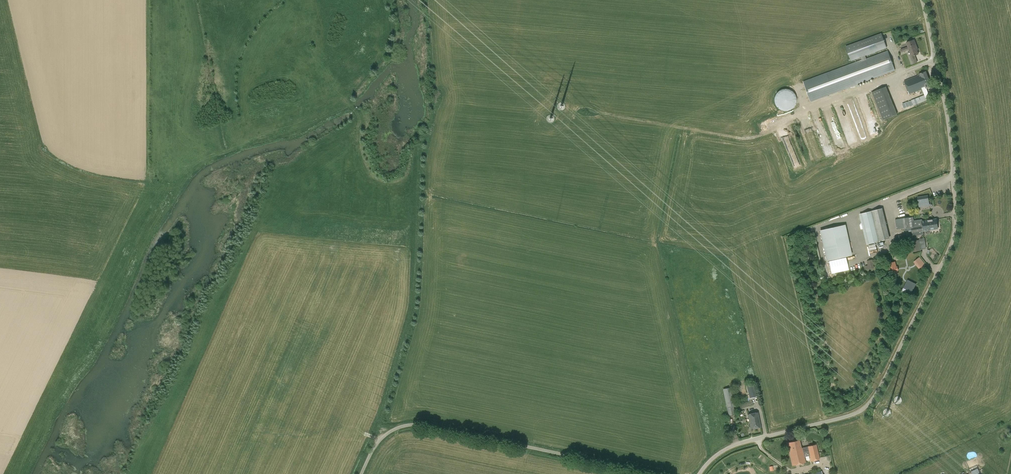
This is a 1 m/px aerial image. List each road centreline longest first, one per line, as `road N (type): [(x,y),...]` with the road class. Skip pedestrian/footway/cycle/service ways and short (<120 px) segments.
road 1 (unclassified): [(701,473),(735,448),(856,416),(890,372),(950,253),(958,214),(950,122),(923,0)]
road 2 (unclassified): [(361,473),(382,438),(423,428),(646,473)]

